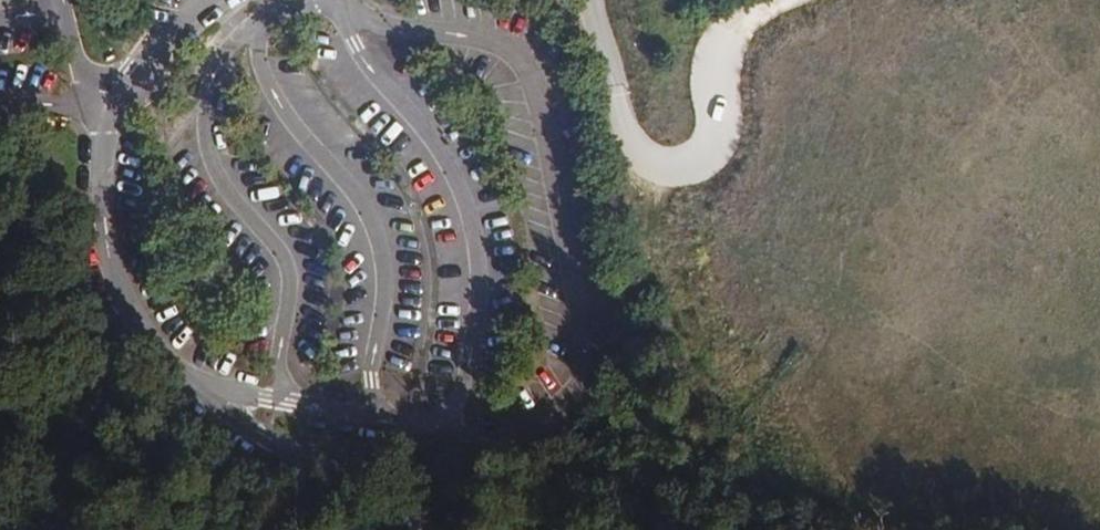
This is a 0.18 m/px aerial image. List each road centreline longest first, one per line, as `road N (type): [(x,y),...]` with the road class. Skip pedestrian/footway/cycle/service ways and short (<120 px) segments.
road 1 (unclassified): [(434,529),(264,442),(224,412),(164,360),(121,286),(90,99),(210,0)]
road 2 (track): [(773,0),(758,6),(726,64),(713,148),(652,175),(639,171),(630,146),(599,0)]

